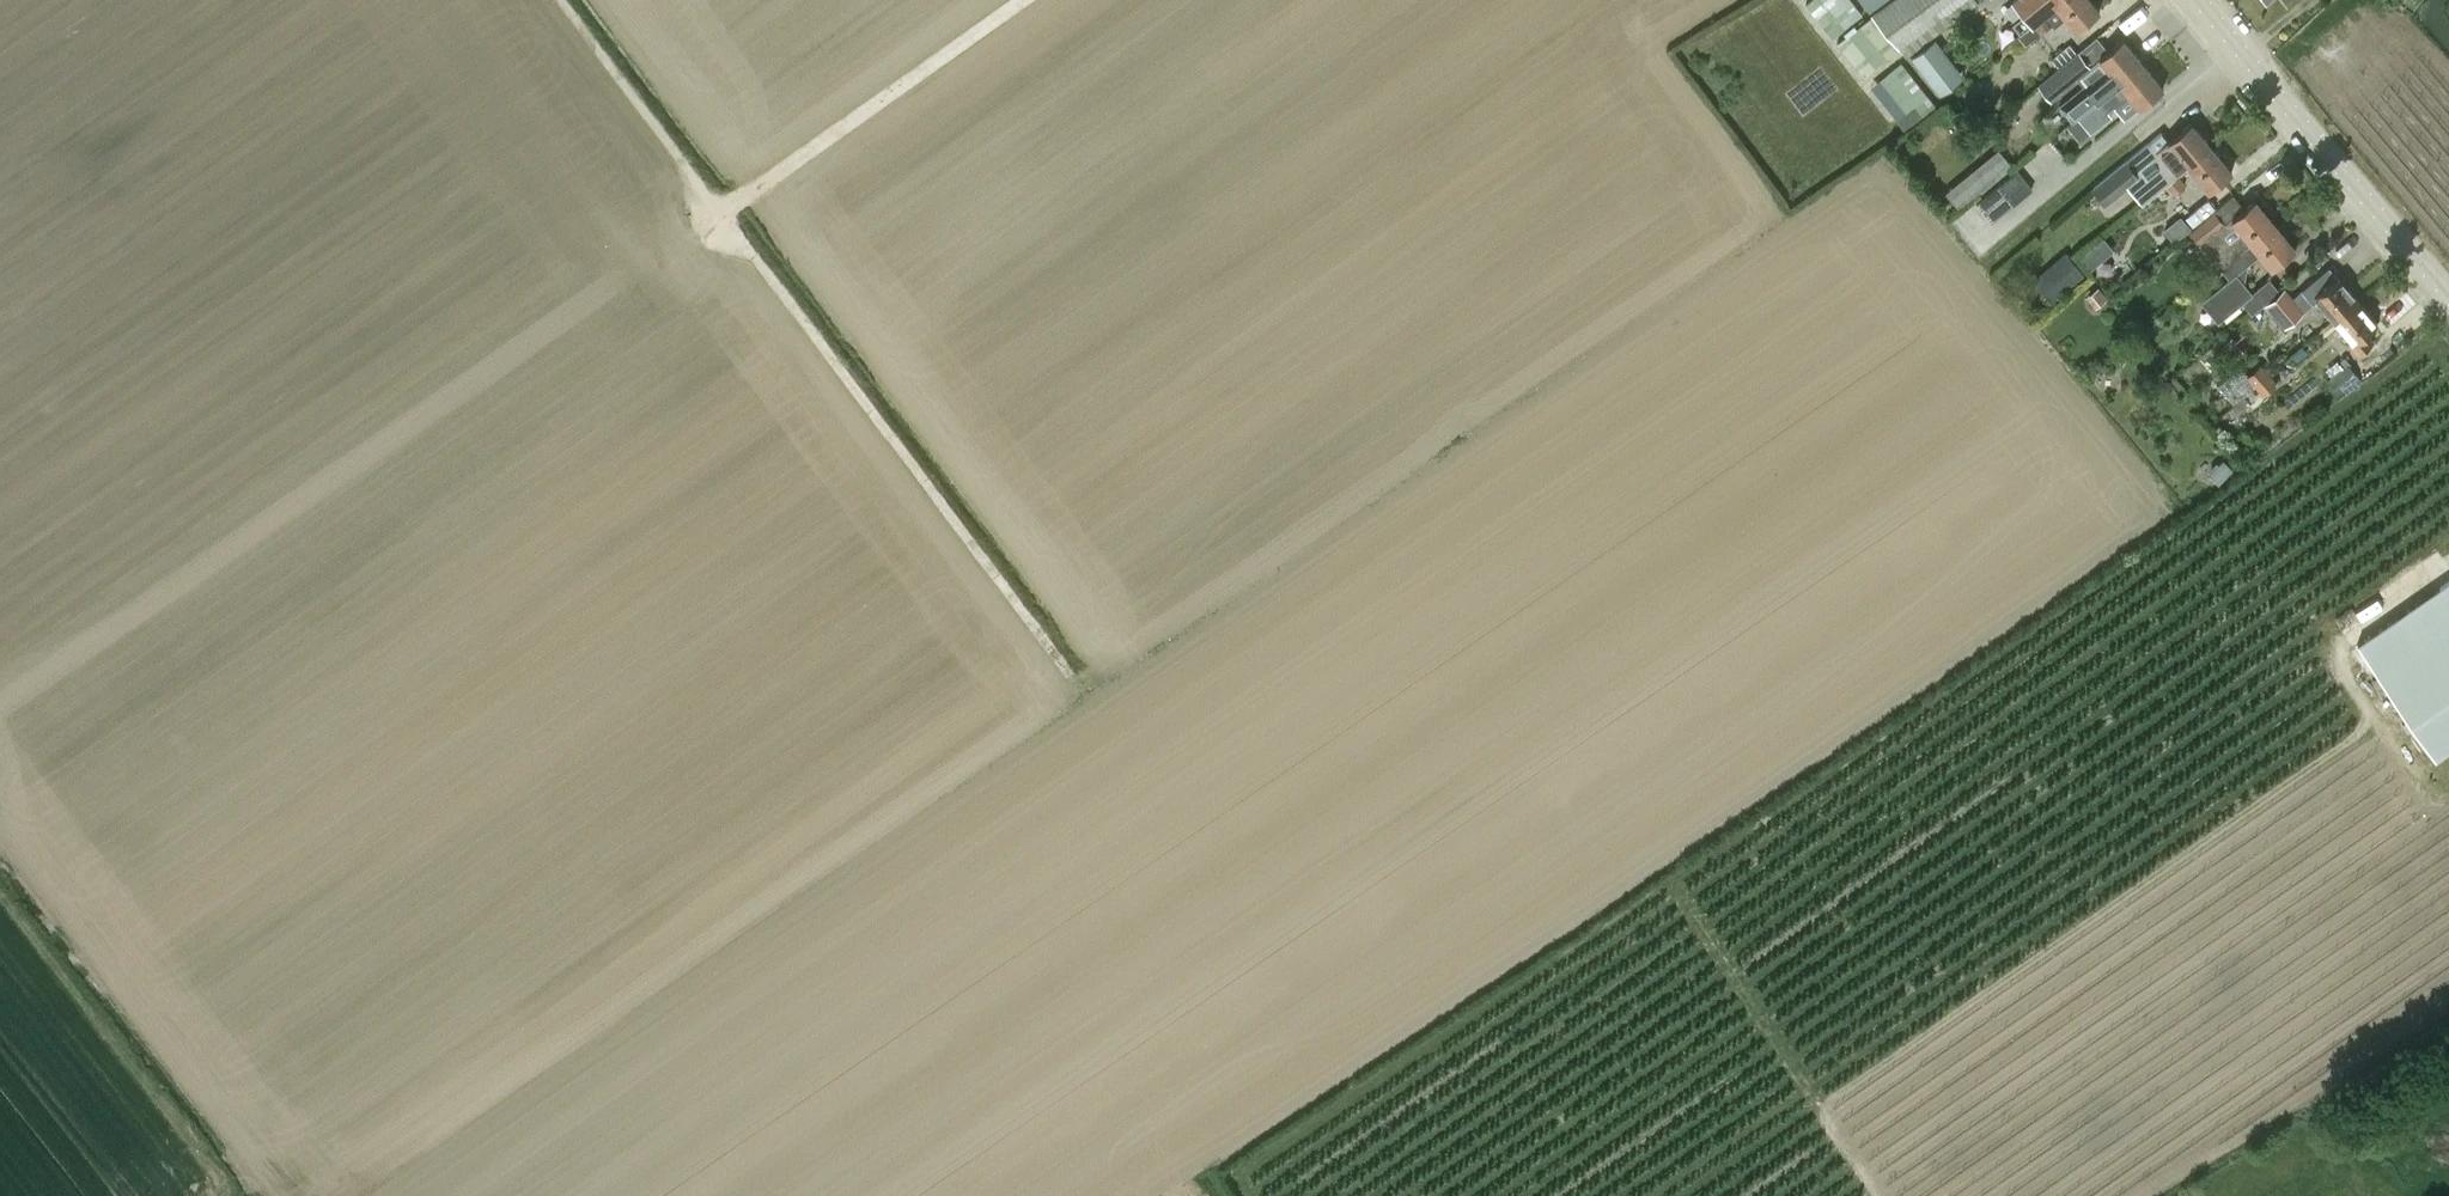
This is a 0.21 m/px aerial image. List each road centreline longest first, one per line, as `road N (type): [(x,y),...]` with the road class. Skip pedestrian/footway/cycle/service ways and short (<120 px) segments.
road 1 (tertiary): [(2448,291),(2205,0)]

